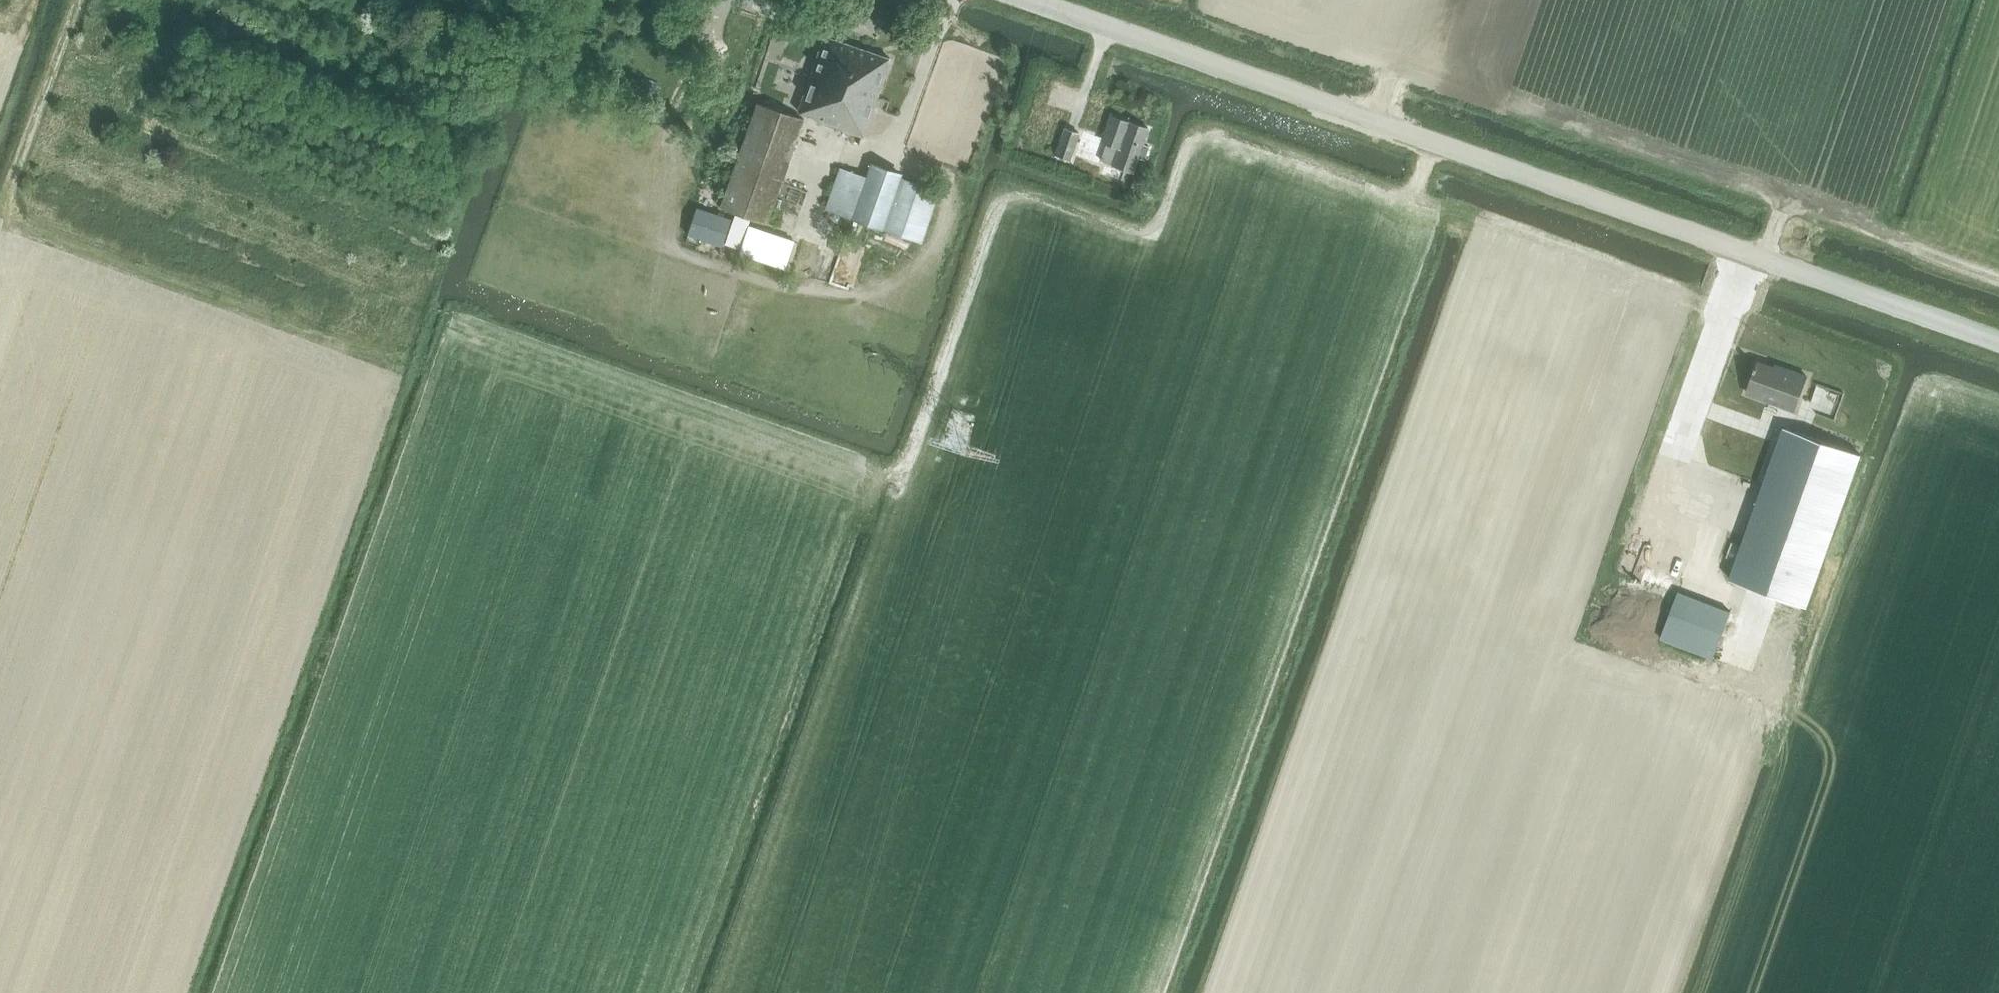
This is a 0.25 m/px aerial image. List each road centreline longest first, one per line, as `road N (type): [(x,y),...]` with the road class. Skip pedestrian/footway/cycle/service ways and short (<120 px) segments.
road 1 (unclassified): [(1998,343),(1023,0)]

